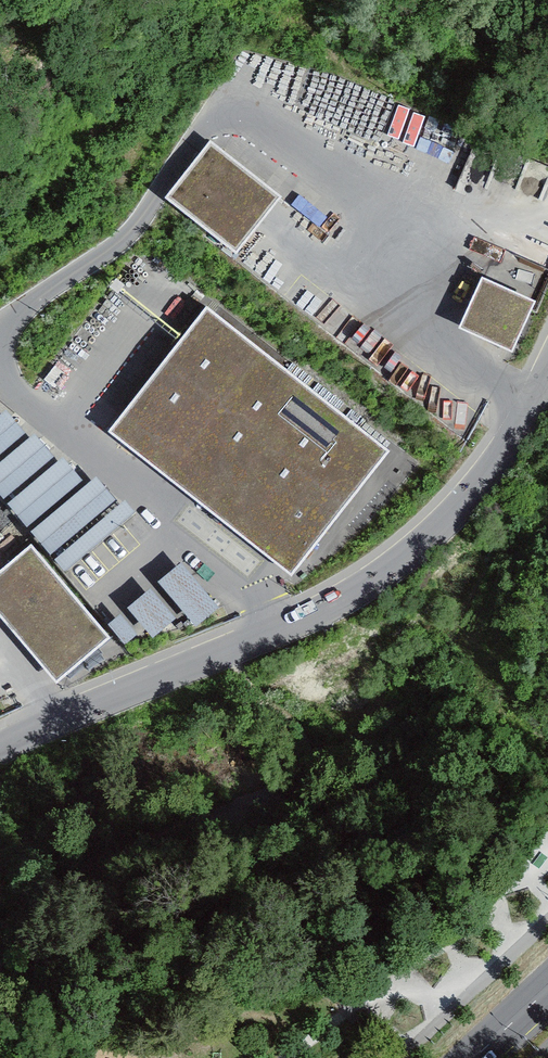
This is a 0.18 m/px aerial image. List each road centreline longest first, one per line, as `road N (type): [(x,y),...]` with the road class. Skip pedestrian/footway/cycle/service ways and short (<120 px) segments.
road 1 (unclassified): [(0,757),(326,614),(399,569),(469,508),(522,435),(547,381)]
road 2 (residential): [(0,942),(67,882),(288,786)]

